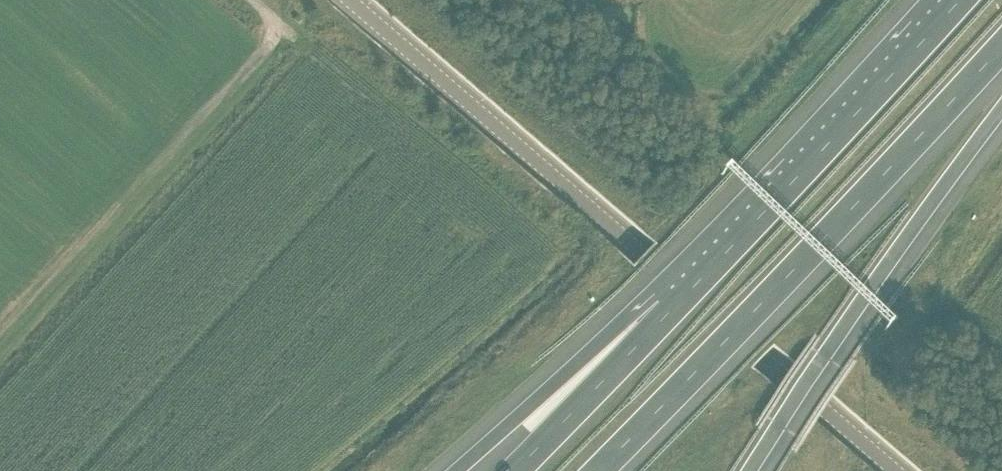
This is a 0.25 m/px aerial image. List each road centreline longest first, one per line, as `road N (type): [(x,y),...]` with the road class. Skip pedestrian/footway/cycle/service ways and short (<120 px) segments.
road 1 (tertiary): [(895,470),(351,0)]
road 2 (motorway): [(599,470),(1001,42)]
road 3 (motorway): [(750,470),(1001,108)]
road 4 (motorway): [(962,0),(673,310)]
road 5 (motorway): [(673,310),(505,426),(454,470)]
road 6 (motorway): [(673,310),(515,470)]

